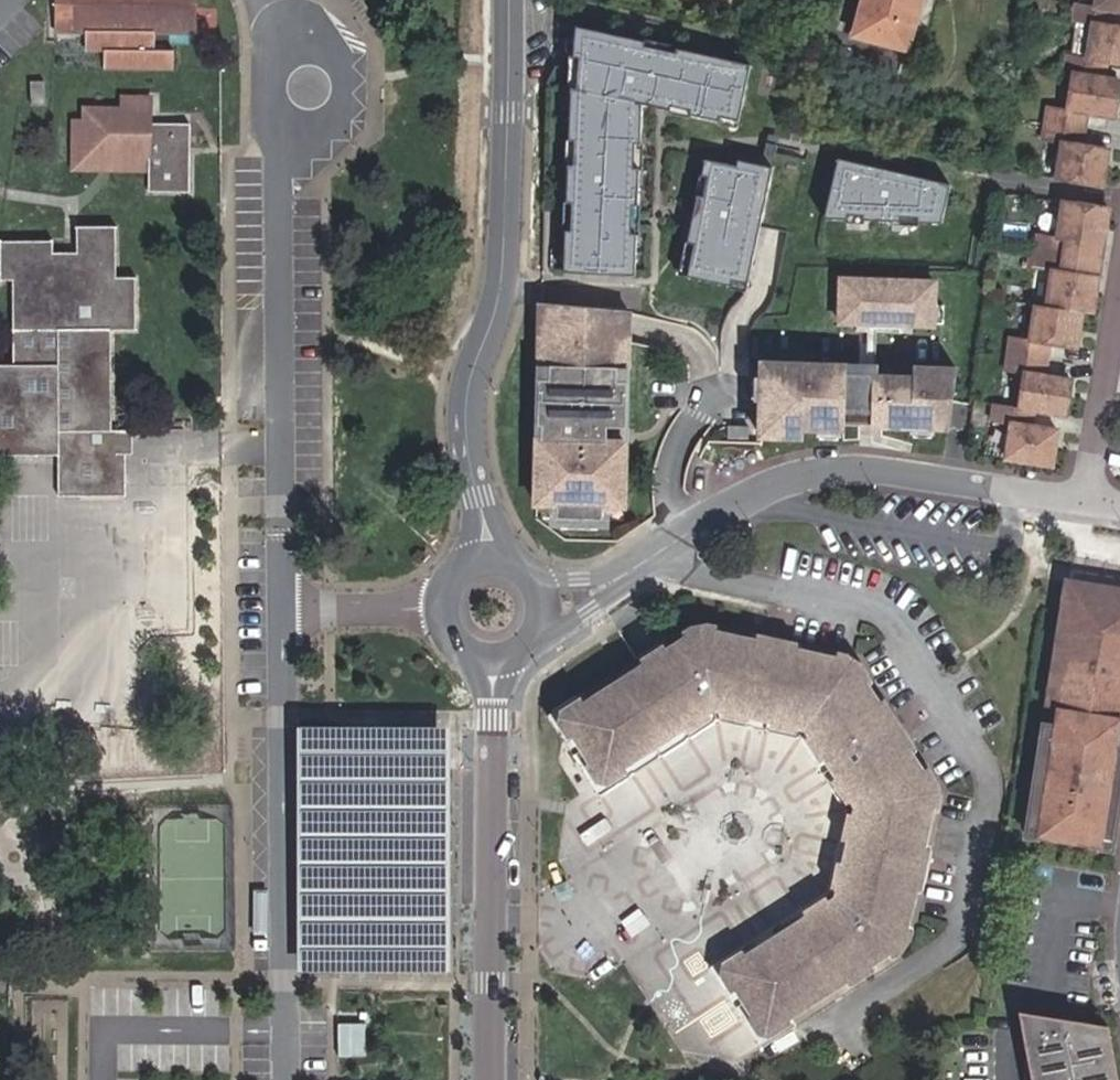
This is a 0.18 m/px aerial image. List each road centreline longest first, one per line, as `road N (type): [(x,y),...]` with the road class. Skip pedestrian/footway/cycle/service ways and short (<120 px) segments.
road 1 (tertiary): [(508,0),(503,261),(466,405),(489,558)]
road 2 (residential): [(1086,502),(882,471),(826,472),(759,491),(616,579)]
road 3 (tertiary): [(492,659),(489,1079)]
road 4 (residential): [(1086,502),(1119,282)]
road 5 (unclassified): [(442,608),(281,609)]

